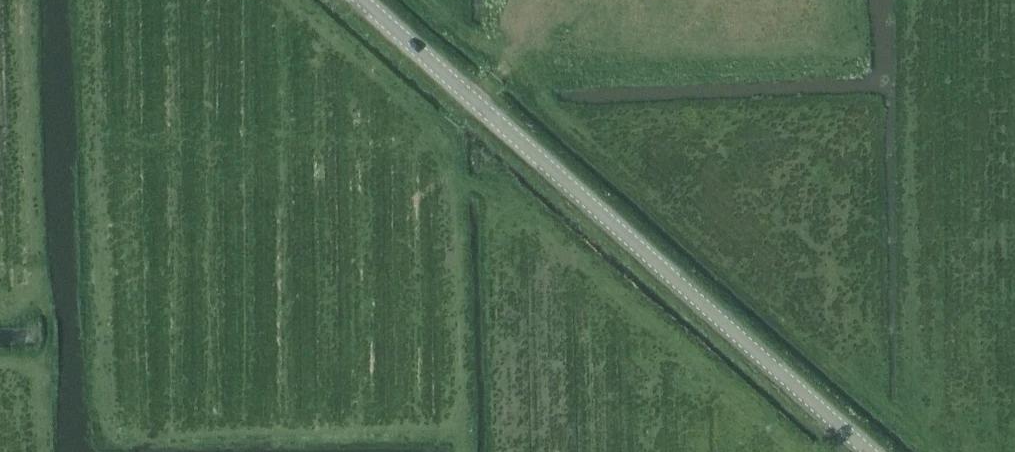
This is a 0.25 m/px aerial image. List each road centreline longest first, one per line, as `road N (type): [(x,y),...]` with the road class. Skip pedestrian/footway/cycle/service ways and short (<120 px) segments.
road 1 (tertiary): [(870,451),(363,0)]

